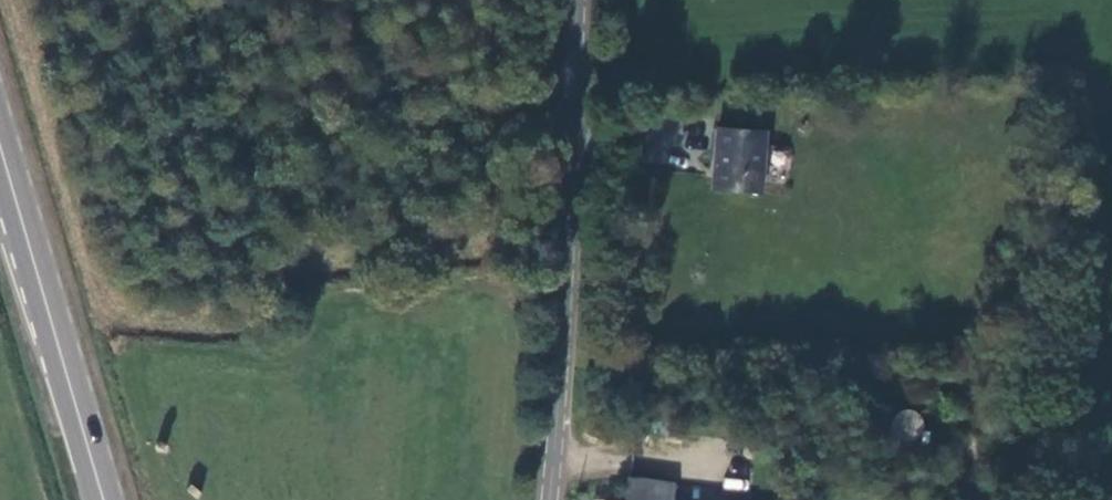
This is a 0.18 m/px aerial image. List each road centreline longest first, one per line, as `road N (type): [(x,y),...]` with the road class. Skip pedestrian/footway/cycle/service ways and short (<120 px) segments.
road 1 (unclassified): [(546,499),(564,329),(578,0)]
road 2 (secondary): [(0,141),(105,499)]

